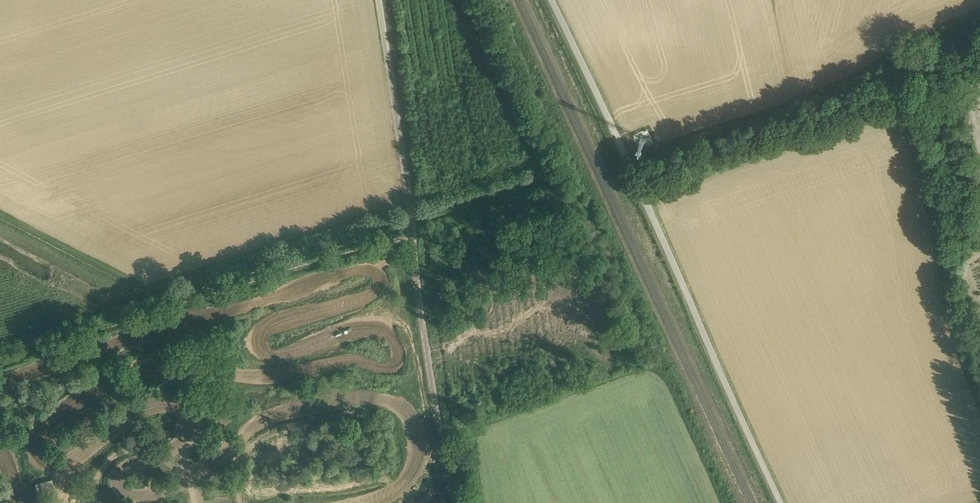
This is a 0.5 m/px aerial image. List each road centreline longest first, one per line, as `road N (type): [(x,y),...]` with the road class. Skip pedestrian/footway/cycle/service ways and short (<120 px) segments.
road 1 (unclassified): [(788,502),(550,0)]
road 2 (track): [(379,0),(457,502)]

